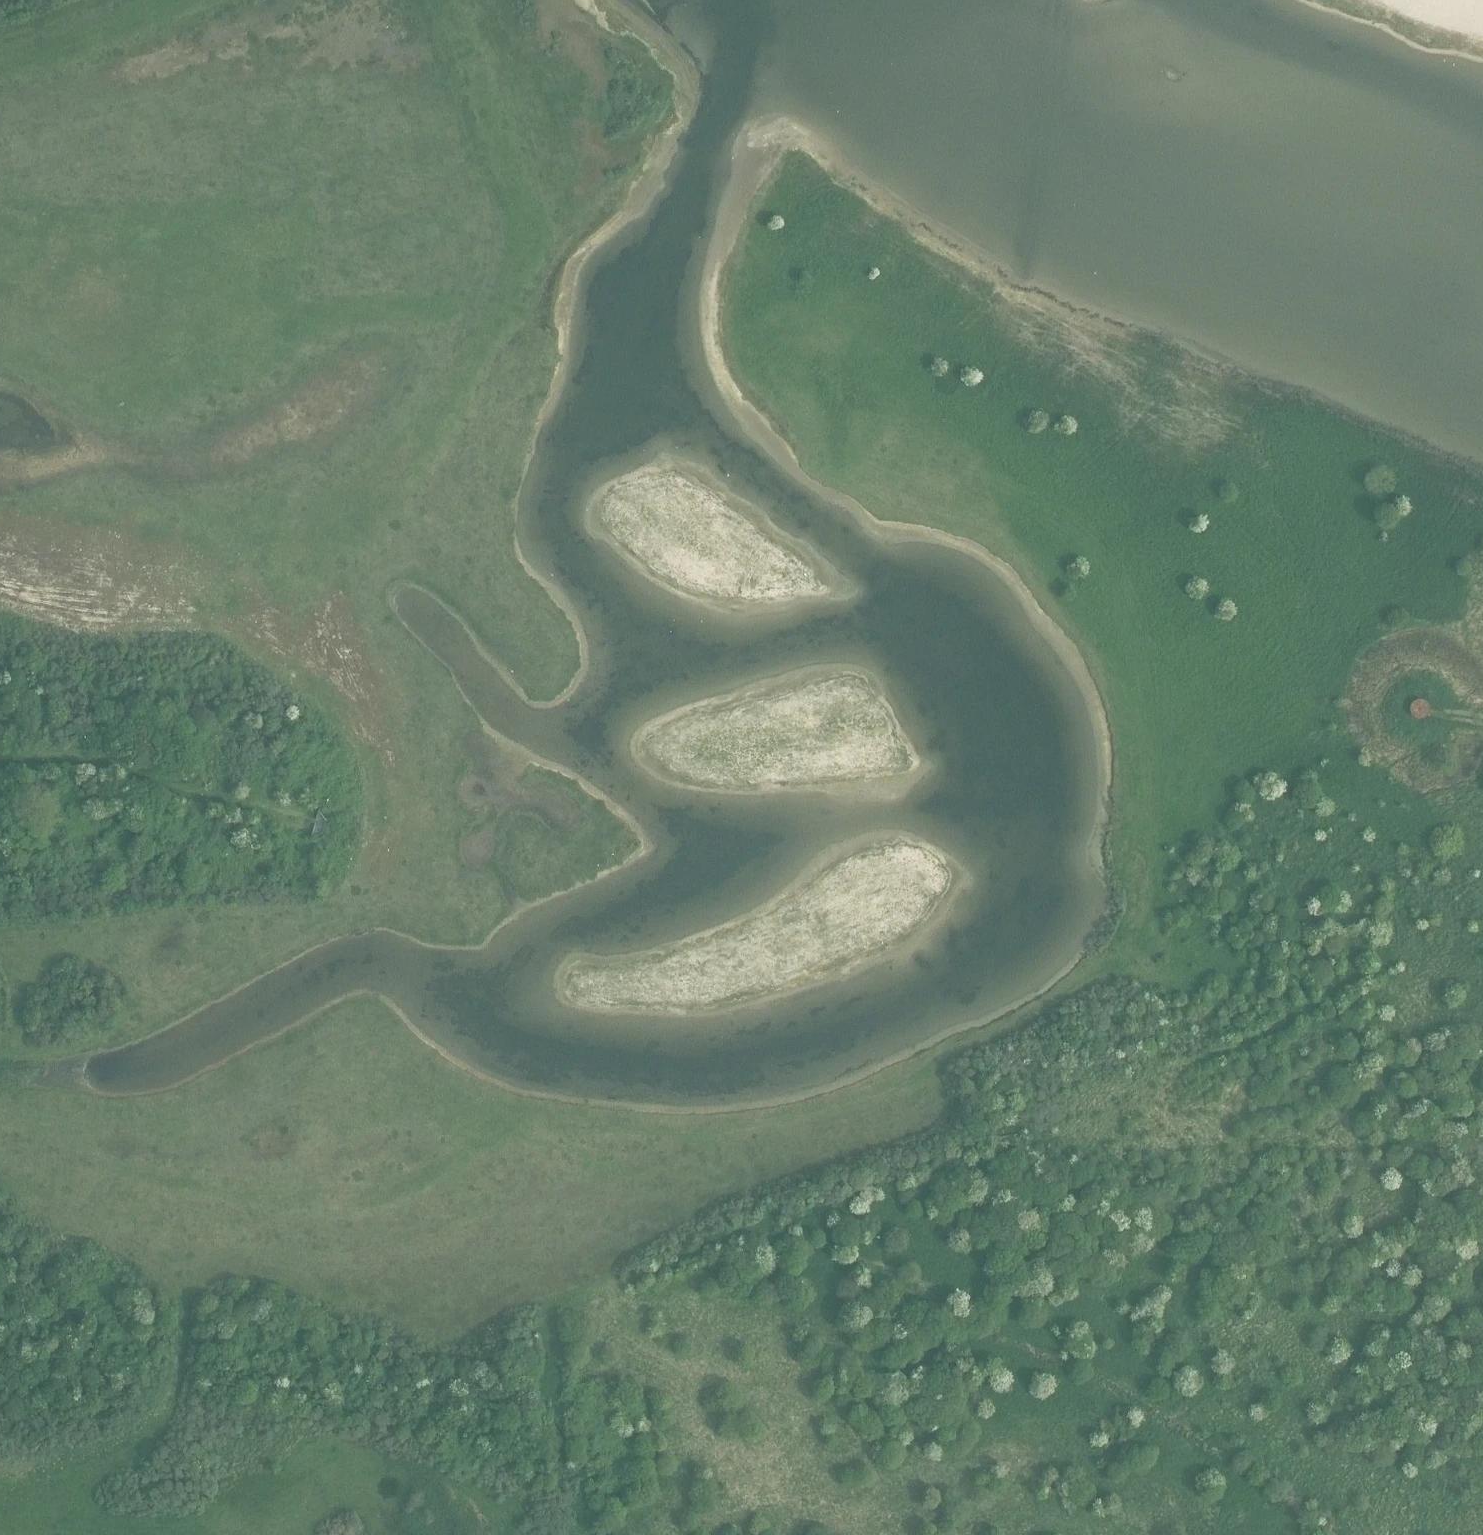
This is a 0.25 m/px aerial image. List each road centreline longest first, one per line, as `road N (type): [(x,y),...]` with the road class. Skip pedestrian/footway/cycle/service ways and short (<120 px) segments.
road 1 (track): [(194,1254),(155,1420),(68,1477),(0,1493)]

